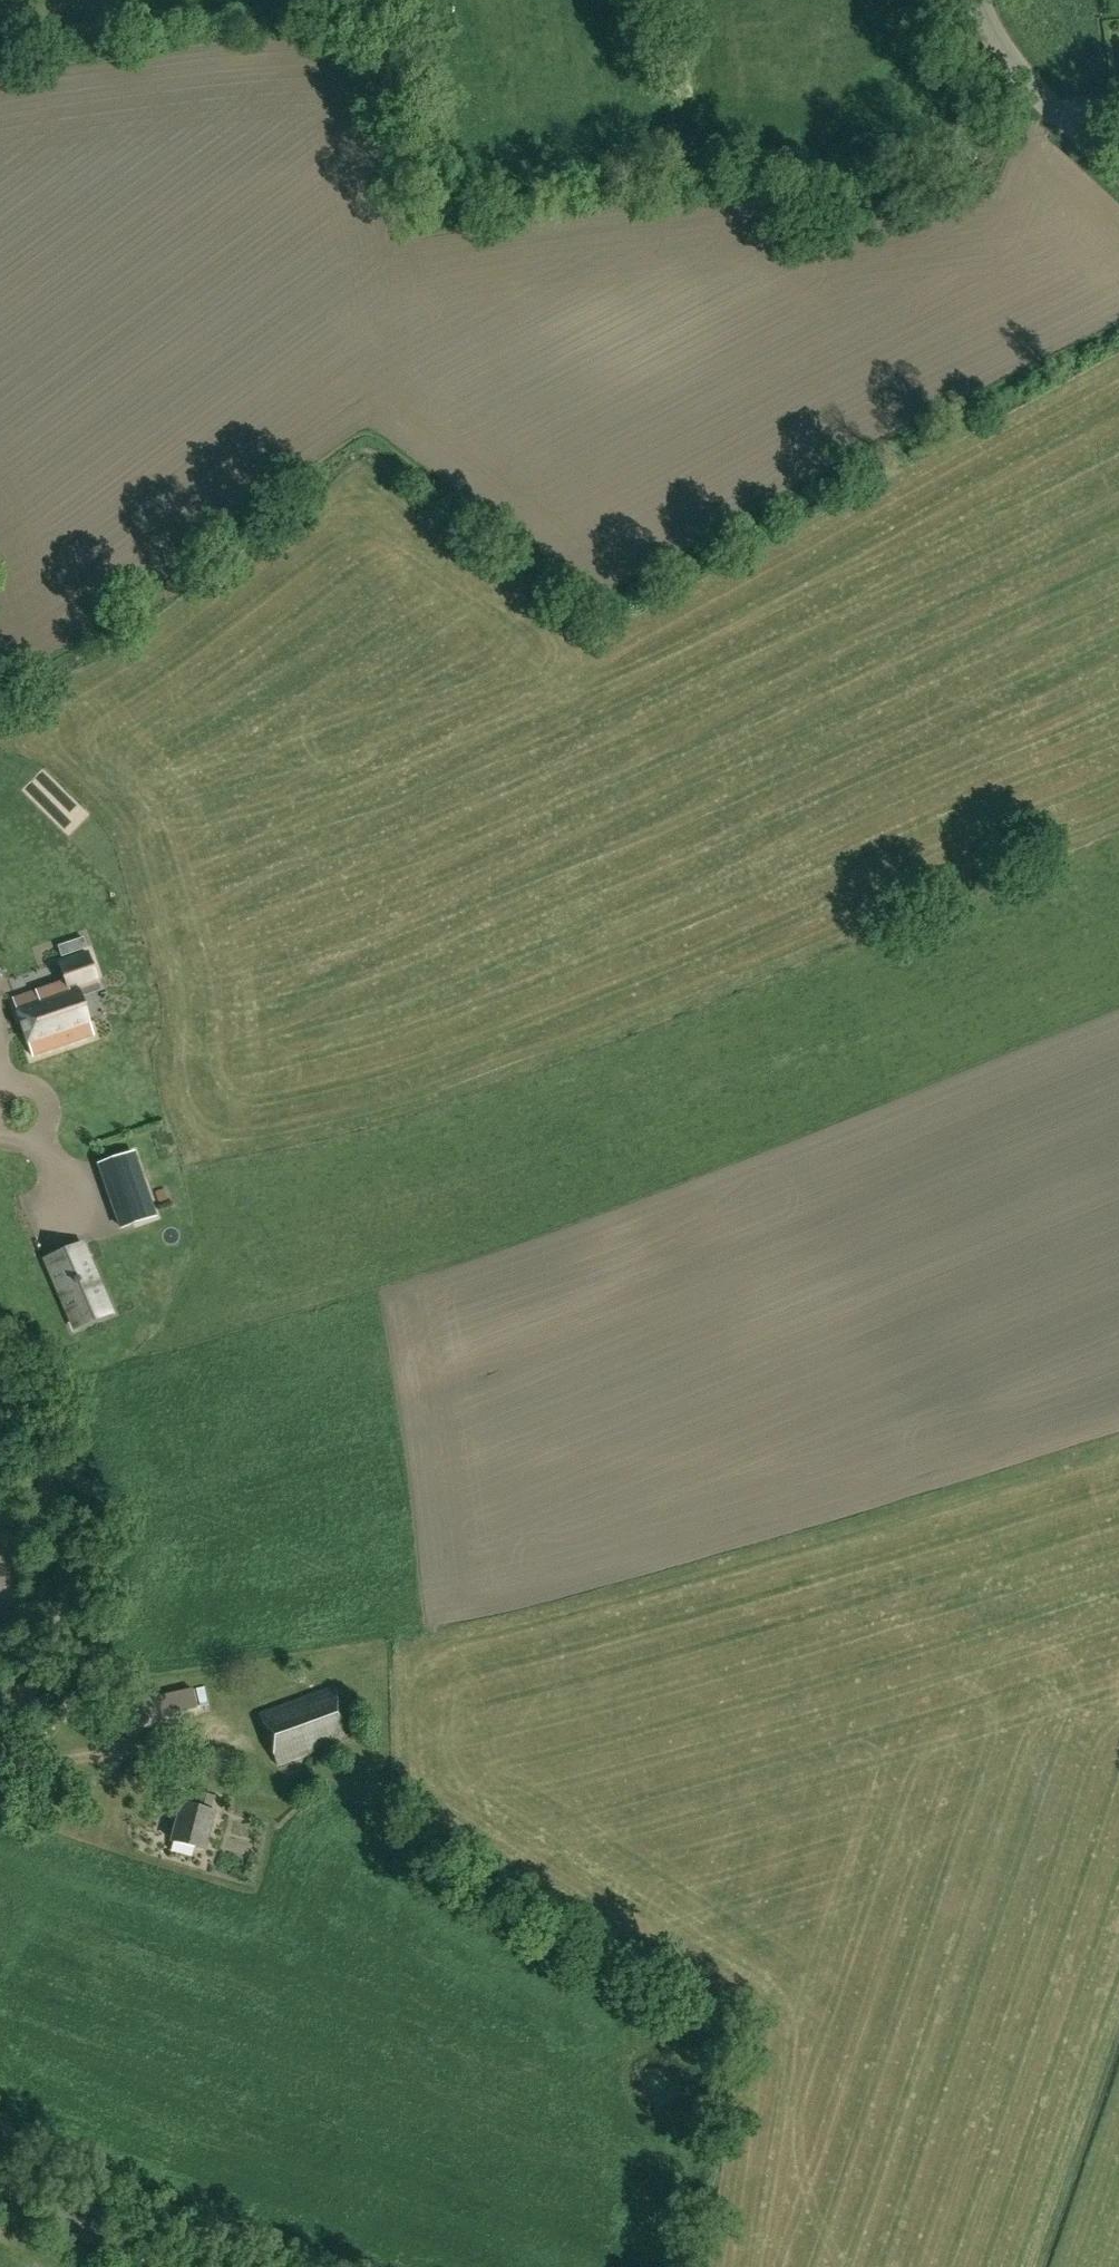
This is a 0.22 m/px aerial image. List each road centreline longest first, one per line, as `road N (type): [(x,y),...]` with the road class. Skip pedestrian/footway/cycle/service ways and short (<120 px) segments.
road 1 (track): [(48,1662),(69,1600),(67,1551),(48,1485),(0,1379)]
road 2 (unclassified): [(181,2266),(67,2221),(0,2182)]
road 3 (unclassified): [(1073,129),(1004,54),(980,0)]

